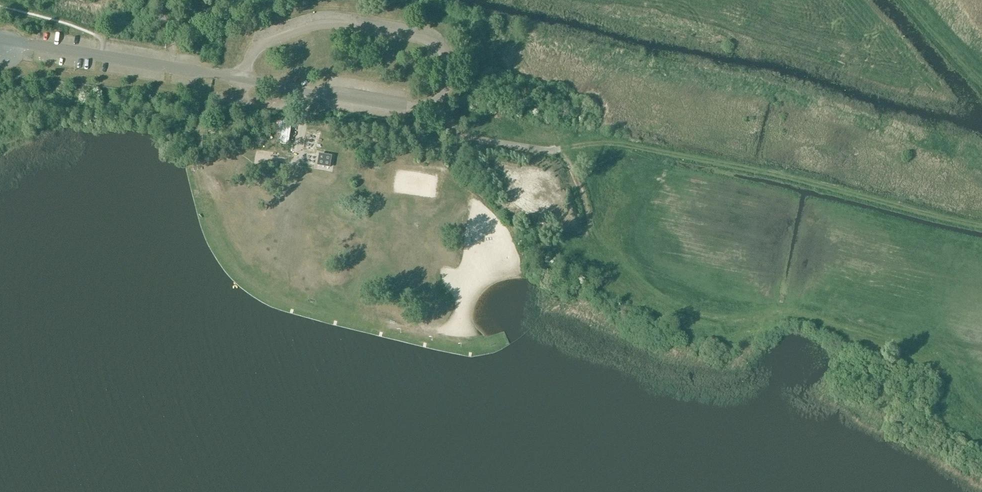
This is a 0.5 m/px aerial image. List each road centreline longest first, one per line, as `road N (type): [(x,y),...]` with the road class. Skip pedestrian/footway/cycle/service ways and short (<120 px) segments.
road 1 (track): [(981,226),(620,145),(559,150)]
road 2 (track): [(900,0),(981,89)]

